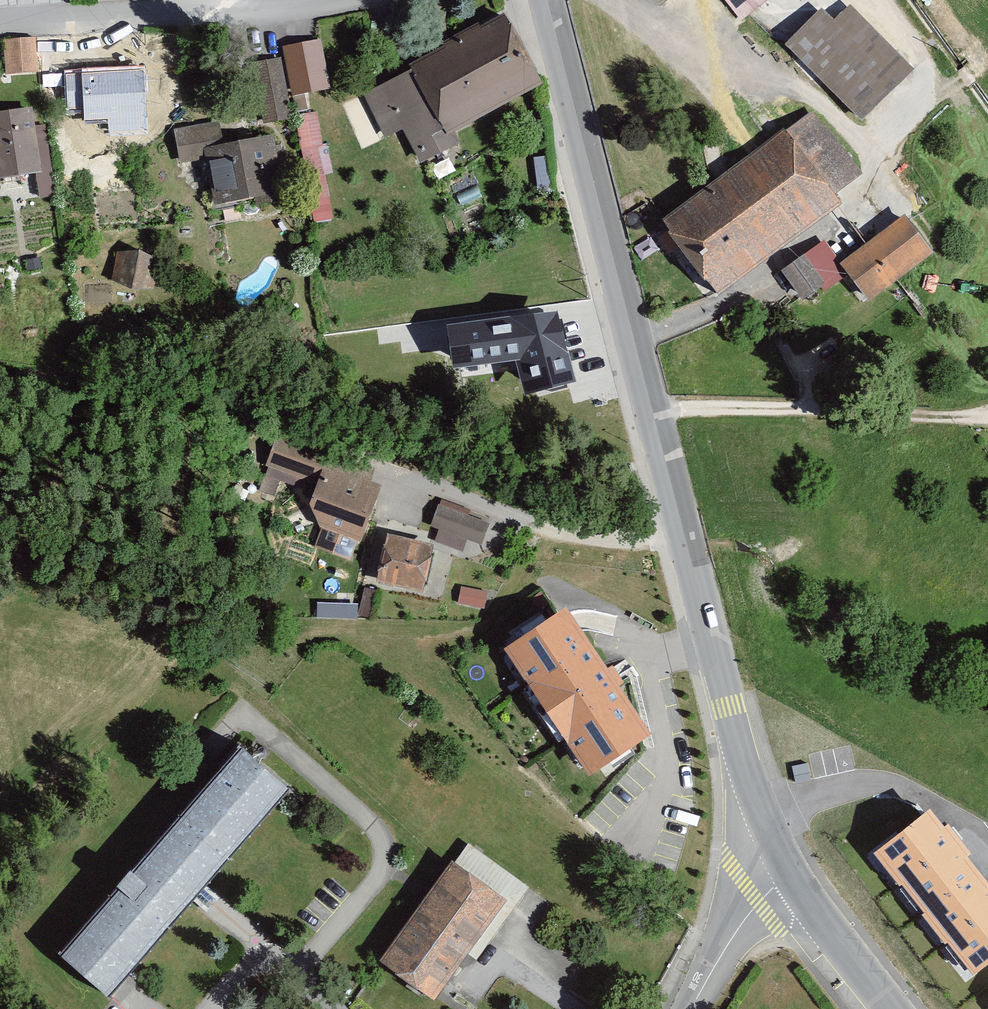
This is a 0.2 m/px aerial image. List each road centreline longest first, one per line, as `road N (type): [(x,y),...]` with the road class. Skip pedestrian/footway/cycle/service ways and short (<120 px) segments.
road 1 (tertiary): [(790,874),(745,769),(550,0)]
road 2 (residential): [(242,11),(0,30)]
road 3 (tertiary): [(890,1008),(790,874)]
road 4 (unclassified): [(790,874),(726,951),(693,1008)]
road 5 (track): [(864,147),(987,64)]

